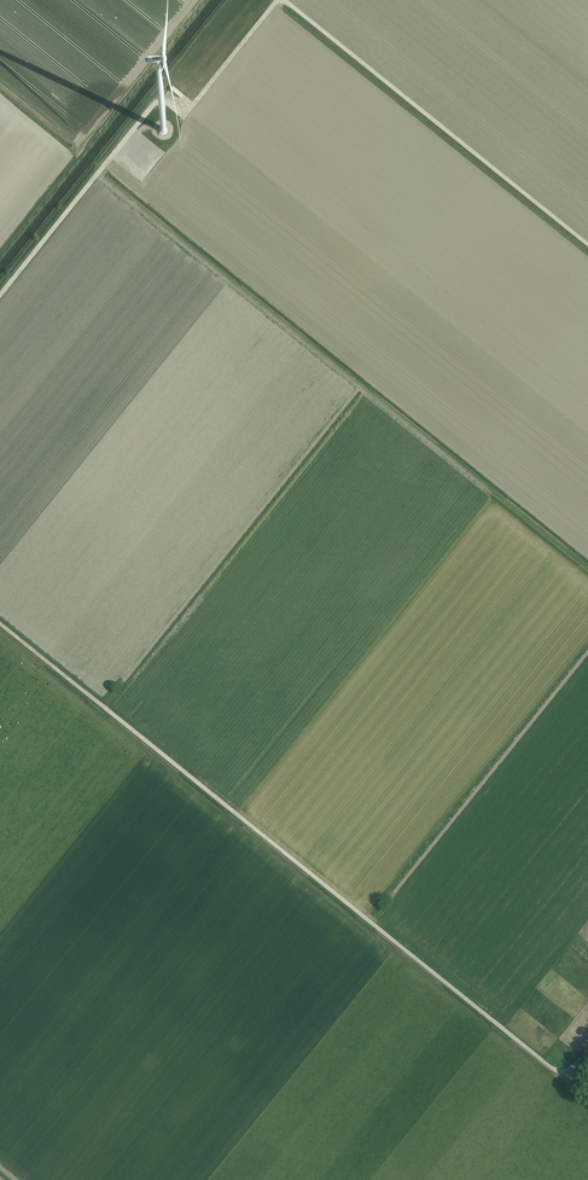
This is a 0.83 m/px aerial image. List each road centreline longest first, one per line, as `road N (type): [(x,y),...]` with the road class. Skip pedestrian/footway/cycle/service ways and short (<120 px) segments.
road 1 (track): [(0,624),(549,1067),(566,1068),(587,1048)]

